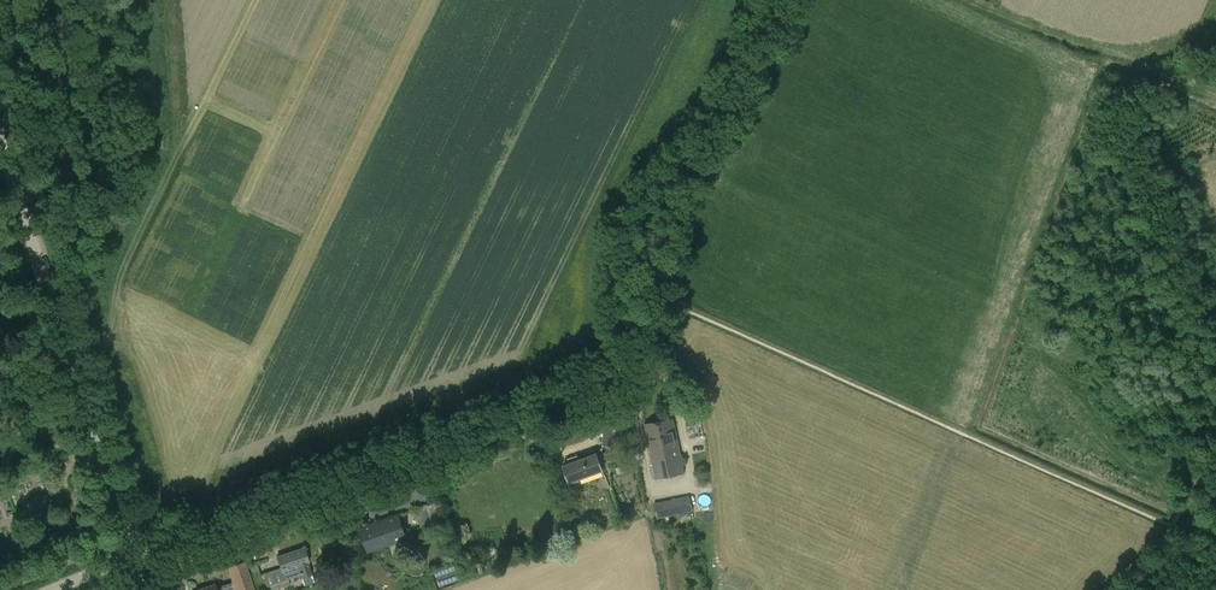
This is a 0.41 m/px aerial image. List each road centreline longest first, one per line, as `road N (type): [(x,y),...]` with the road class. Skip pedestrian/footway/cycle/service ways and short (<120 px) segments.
road 1 (unclassified): [(131,558),(625,370),(620,279),(631,225),(713,121),(775,0)]
road 2 (unclassified): [(131,558),(0,143)]

